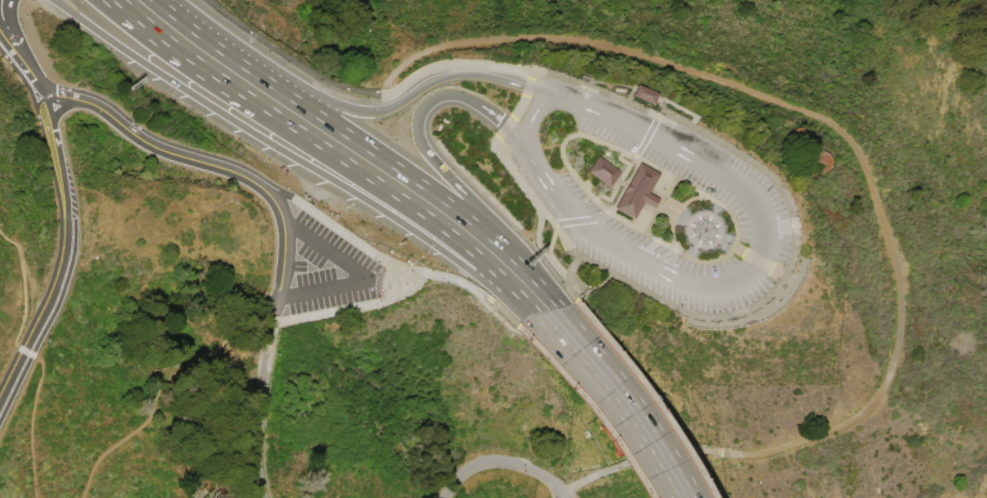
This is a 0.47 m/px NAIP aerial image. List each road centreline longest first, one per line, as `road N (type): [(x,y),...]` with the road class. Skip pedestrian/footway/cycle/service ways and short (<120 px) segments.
road 1 (motorway): [(55,0),(530,307)]
road 2 (motorway): [(108,0),(423,213),(530,307)]
road 3 (motorway): [(515,260),(445,200),(243,65)]
road 4 (motorway): [(526,87),(449,75),(365,111),(243,65)]
road 5 (motorway): [(515,260),(421,146),(415,126),(425,102),(449,93),(506,124)]
road 6 (residential): [(27,352),(68,236),(42,99)]
road 7 (motorway): [(680,497),(632,406),(559,307)]
road 8 (motorway): [(535,312),(598,392),(657,497)]

